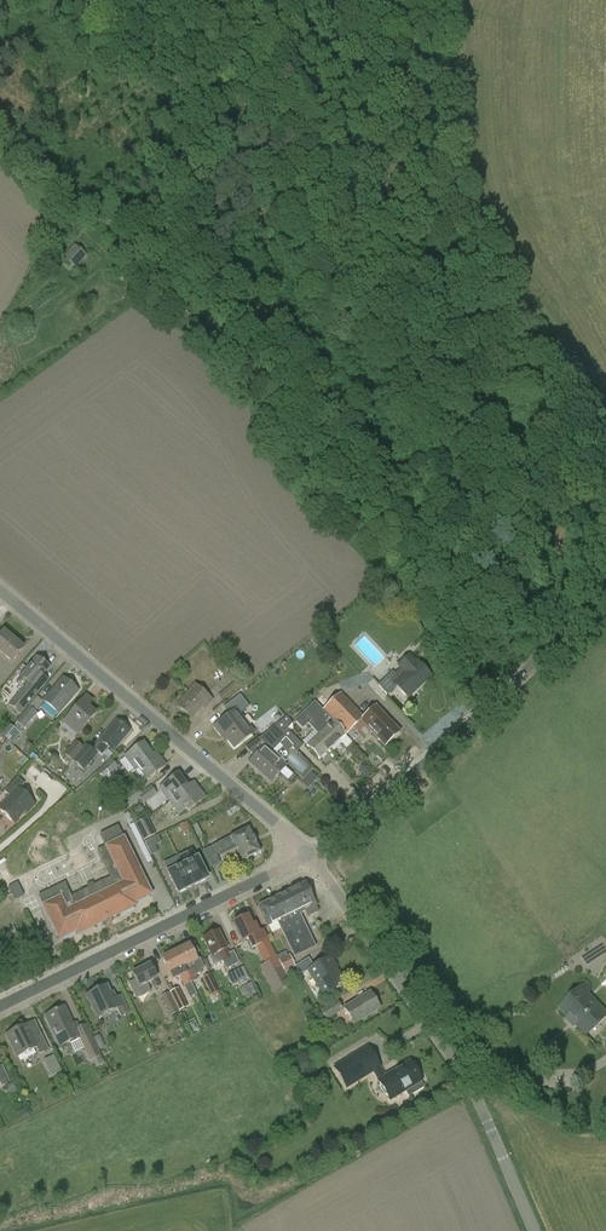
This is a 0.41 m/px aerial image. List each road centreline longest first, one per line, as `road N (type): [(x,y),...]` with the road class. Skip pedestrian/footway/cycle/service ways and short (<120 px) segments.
road 1 (tertiary): [(308,855),(0,589)]
road 2 (tertiary): [(308,855),(470,719),(605,584)]
road 3 (residential): [(497,1144),(475,1094),(308,855)]
road 4 (tertiary): [(0,1007),(308,855)]

